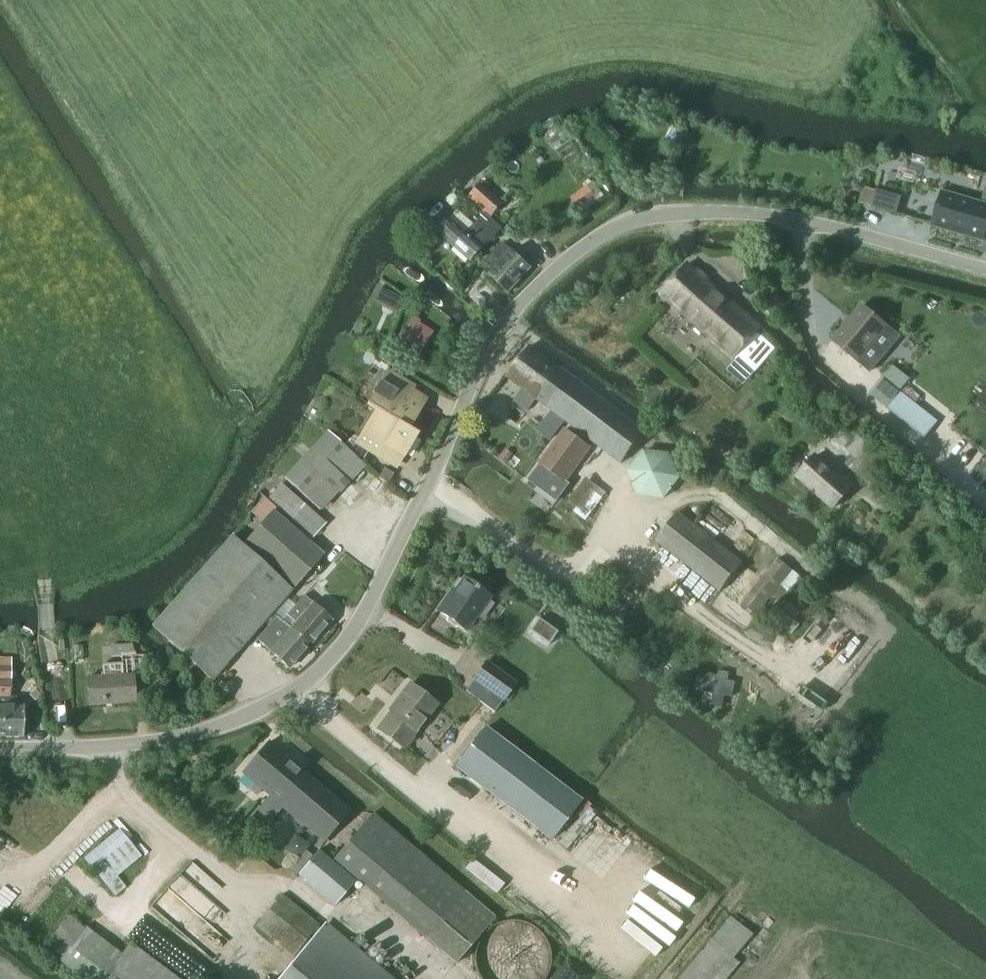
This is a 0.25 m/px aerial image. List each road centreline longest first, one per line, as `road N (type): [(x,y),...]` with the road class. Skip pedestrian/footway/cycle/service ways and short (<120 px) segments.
road 1 (tertiary): [(0,749),(157,743),(240,722),(304,687),(361,621),(492,341),(549,277),(614,229),(669,216),(769,217),(985,270)]
road 2 (track): [(70,749),(40,578),(0,574)]
road 3 (track): [(445,978),(358,909),(336,921)]

